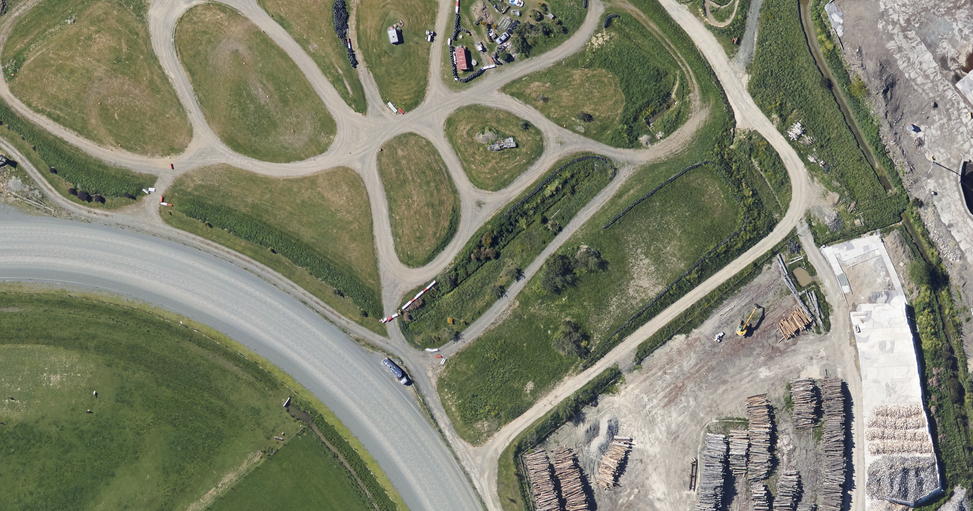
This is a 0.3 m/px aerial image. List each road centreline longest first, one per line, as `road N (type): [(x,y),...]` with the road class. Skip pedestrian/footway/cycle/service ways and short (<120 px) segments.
road 1 (track): [(398,269),(415,276),(444,260),(554,156),(588,144),(659,153),(684,140),(697,117),(696,89),(678,54),(619,0)]
road 2 (track): [(0,74),(6,93),(55,130),(169,169),(201,158),(266,167),(364,162),(386,254)]
road 3 (track): [(400,126),(558,54),(587,34),(595,0)]
road 4 (track): [(334,161),(347,141),(347,120),(362,132),(386,134),(350,29),(356,0)]
road 5 (track): [(464,238),(469,198),(463,178),(421,127),(400,126),(348,158)]
road 6 (track): [(178,0),(162,24),(164,47),(209,139),(232,159)]
road 7 (track): [(347,120),(288,41),(232,0)]
road 8 (track): [(550,159),(552,142),(541,123),(494,100),(447,96),(435,81)]
road 9 (track): [(446,0),(435,62),(444,148)]

